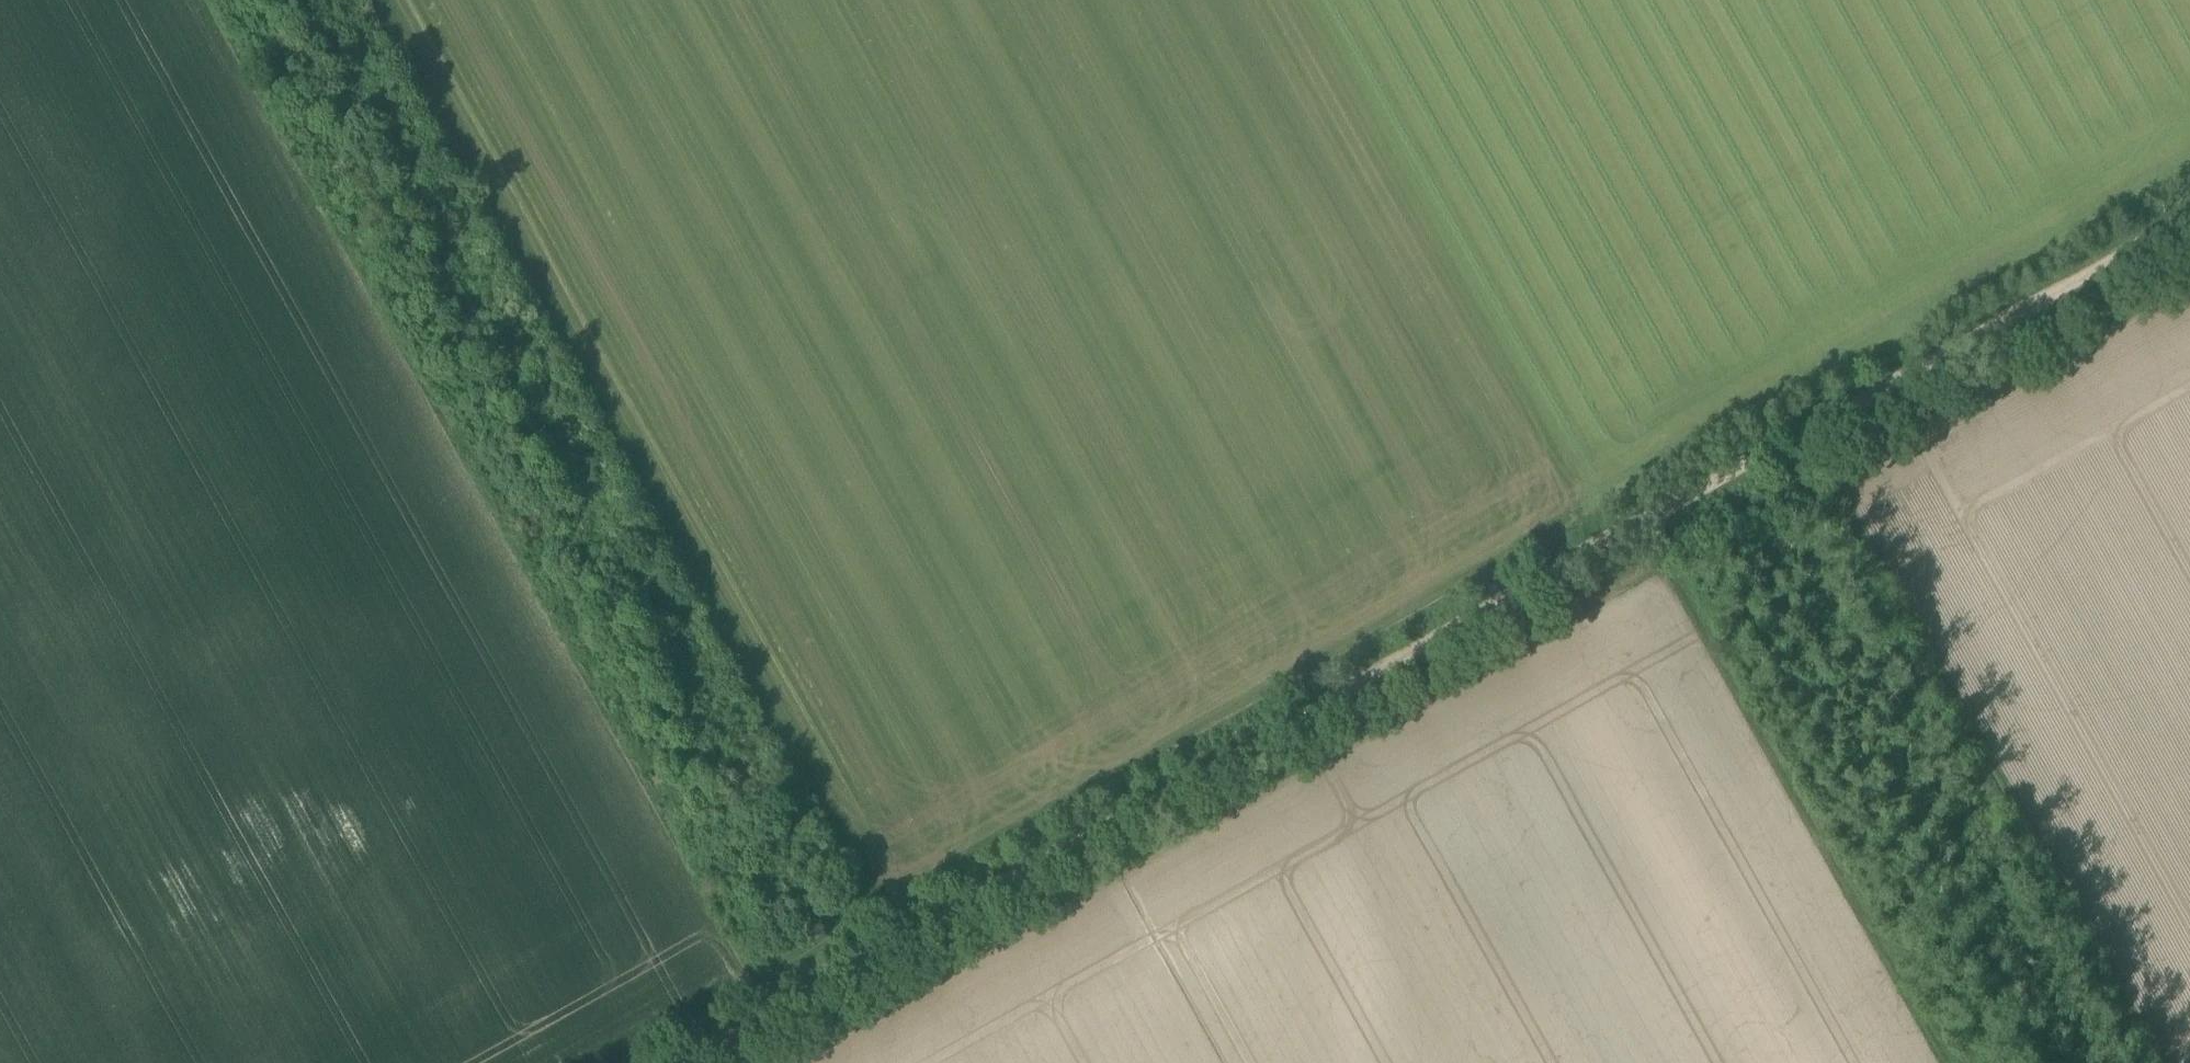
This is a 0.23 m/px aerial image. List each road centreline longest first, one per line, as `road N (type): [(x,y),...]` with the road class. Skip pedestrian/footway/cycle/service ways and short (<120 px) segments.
road 1 (track): [(1543,576),(660,1062)]
road 2 (track): [(2189,218),(1543,576)]

